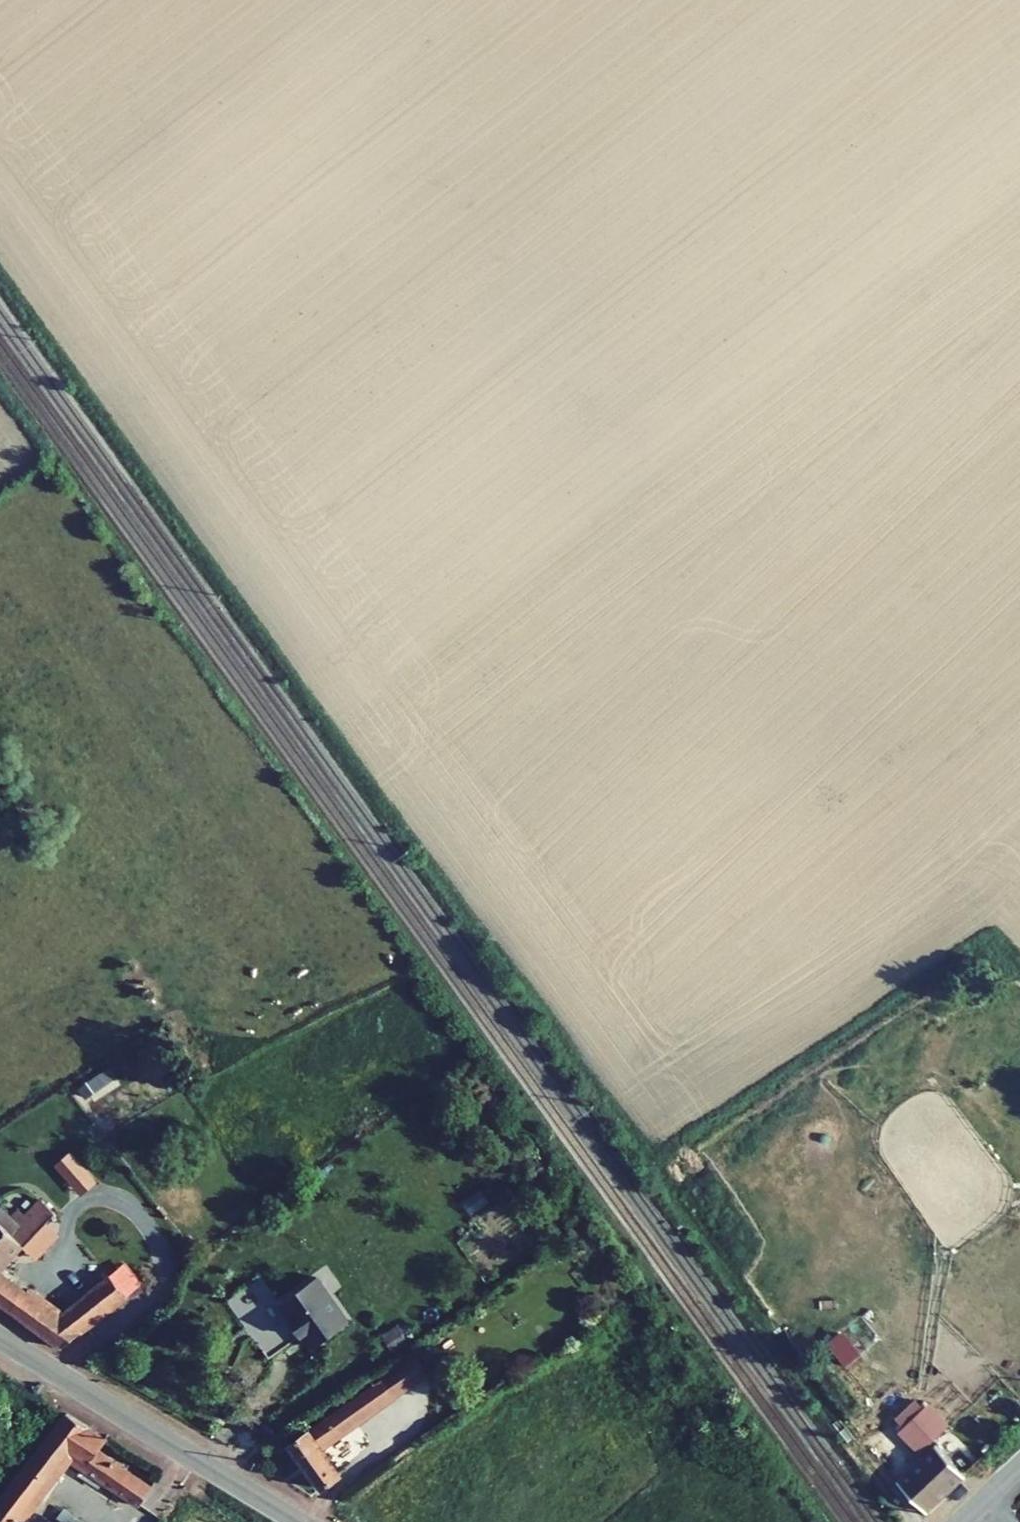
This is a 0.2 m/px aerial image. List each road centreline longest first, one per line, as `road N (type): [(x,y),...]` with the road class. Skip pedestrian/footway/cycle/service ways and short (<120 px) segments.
road 1 (tertiary): [(298,1521),(0,1339)]

